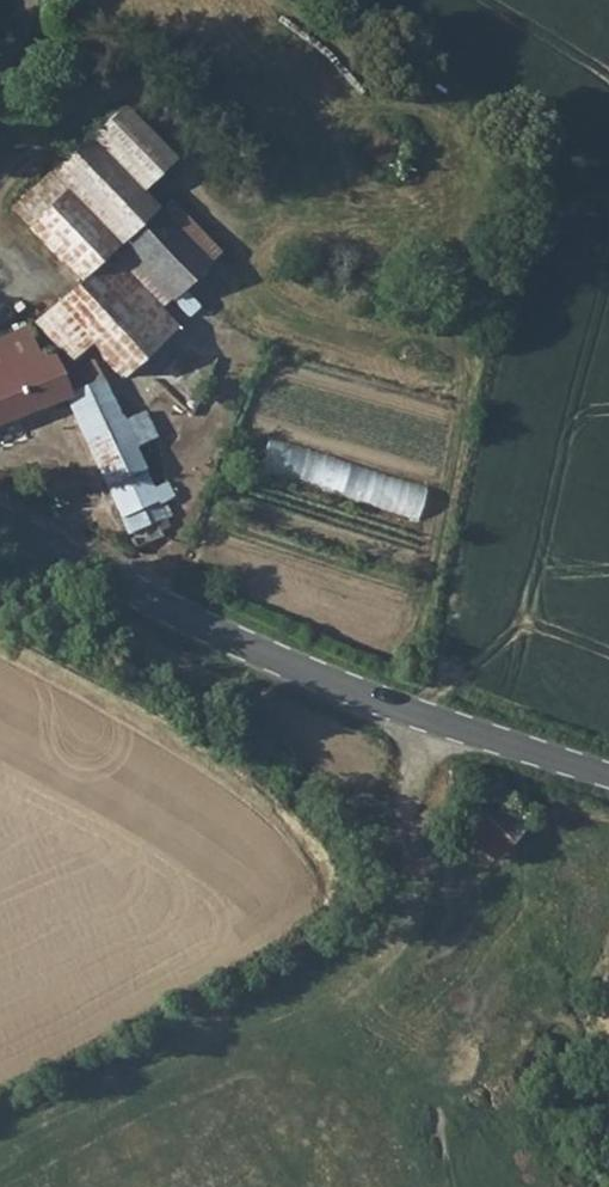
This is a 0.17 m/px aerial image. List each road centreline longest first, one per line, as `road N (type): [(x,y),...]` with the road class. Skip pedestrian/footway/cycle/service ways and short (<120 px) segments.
road 1 (unclassified): [(0,523),(269,663),(608,779)]
road 2 (track): [(340,1000),(377,980),(410,919),(417,822),(405,714)]

